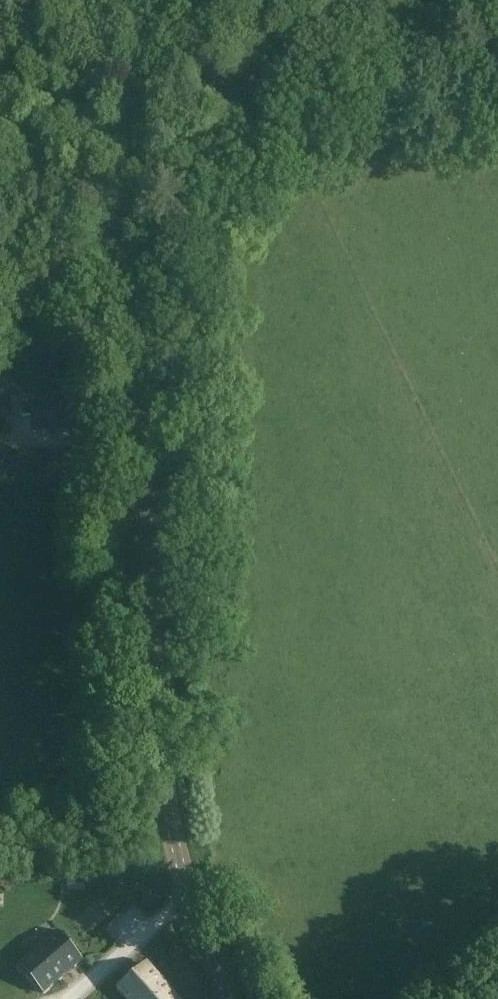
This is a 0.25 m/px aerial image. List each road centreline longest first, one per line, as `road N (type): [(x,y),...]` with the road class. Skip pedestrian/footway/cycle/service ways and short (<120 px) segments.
road 1 (tertiary): [(231,998),(172,845),(140,424),(131,125),(168,0)]
road 2 (track): [(0,314),(129,234)]

